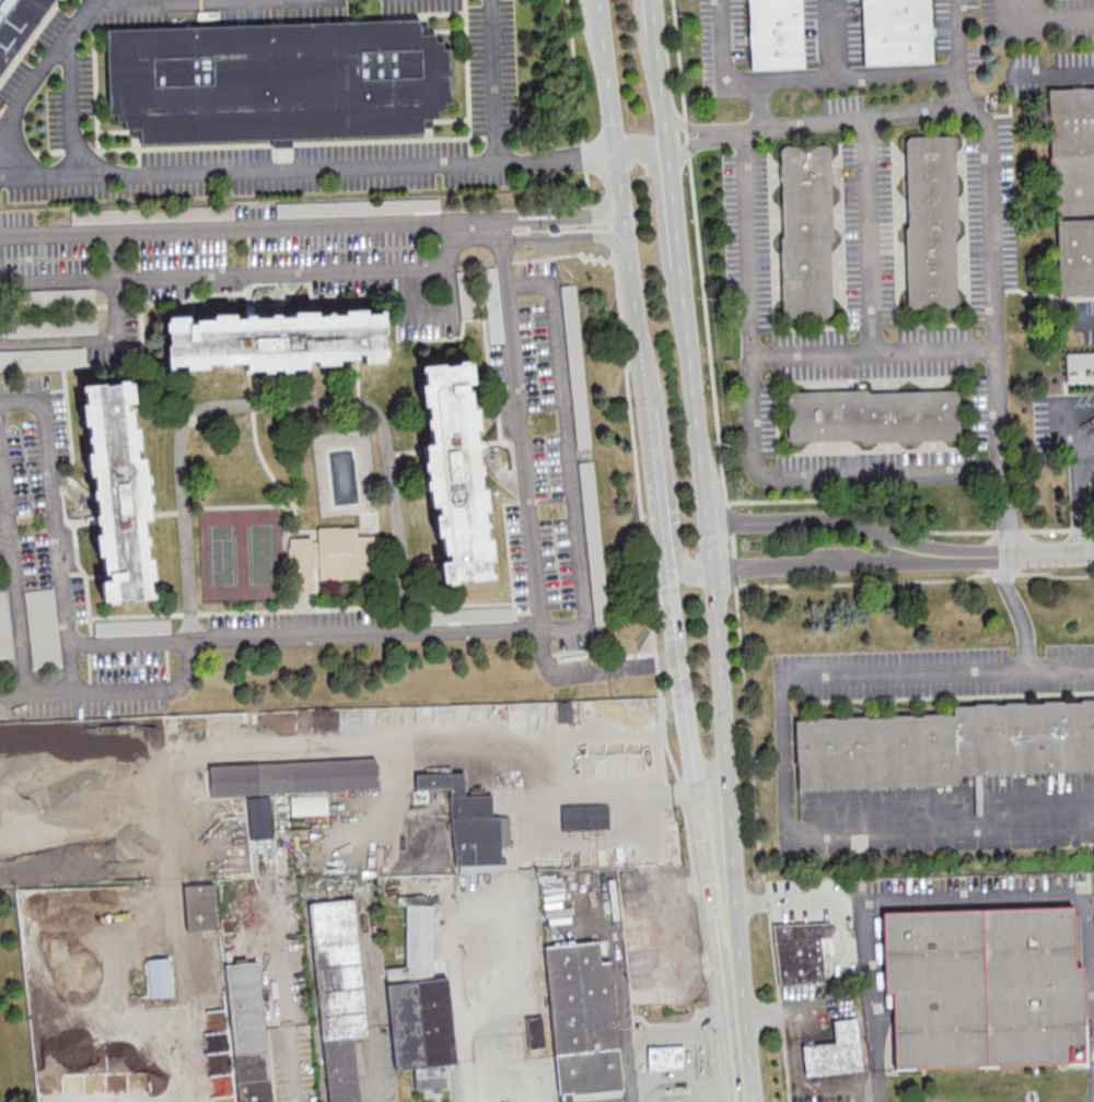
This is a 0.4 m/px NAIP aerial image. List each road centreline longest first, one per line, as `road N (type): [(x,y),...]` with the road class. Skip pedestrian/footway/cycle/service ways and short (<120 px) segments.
road 1 (secondary): [(709,772),(722,752),(712,583),(678,263)]
road 2 (secondary): [(599,0),(648,405)]
road 3 (secondary): [(742,1101),(710,787)]
road 4 (secondary): [(661,525),(689,759),(709,772)]
road 5 (residential): [(945,554),(842,519),(707,519)]
road 6 (residential): [(711,570),(945,554)]
road 7 (secondary): [(670,180),(654,31)]
road 8 (residential): [(945,554),(1093,552)]
road 9 (secondary): [(648,405),(661,525)]

